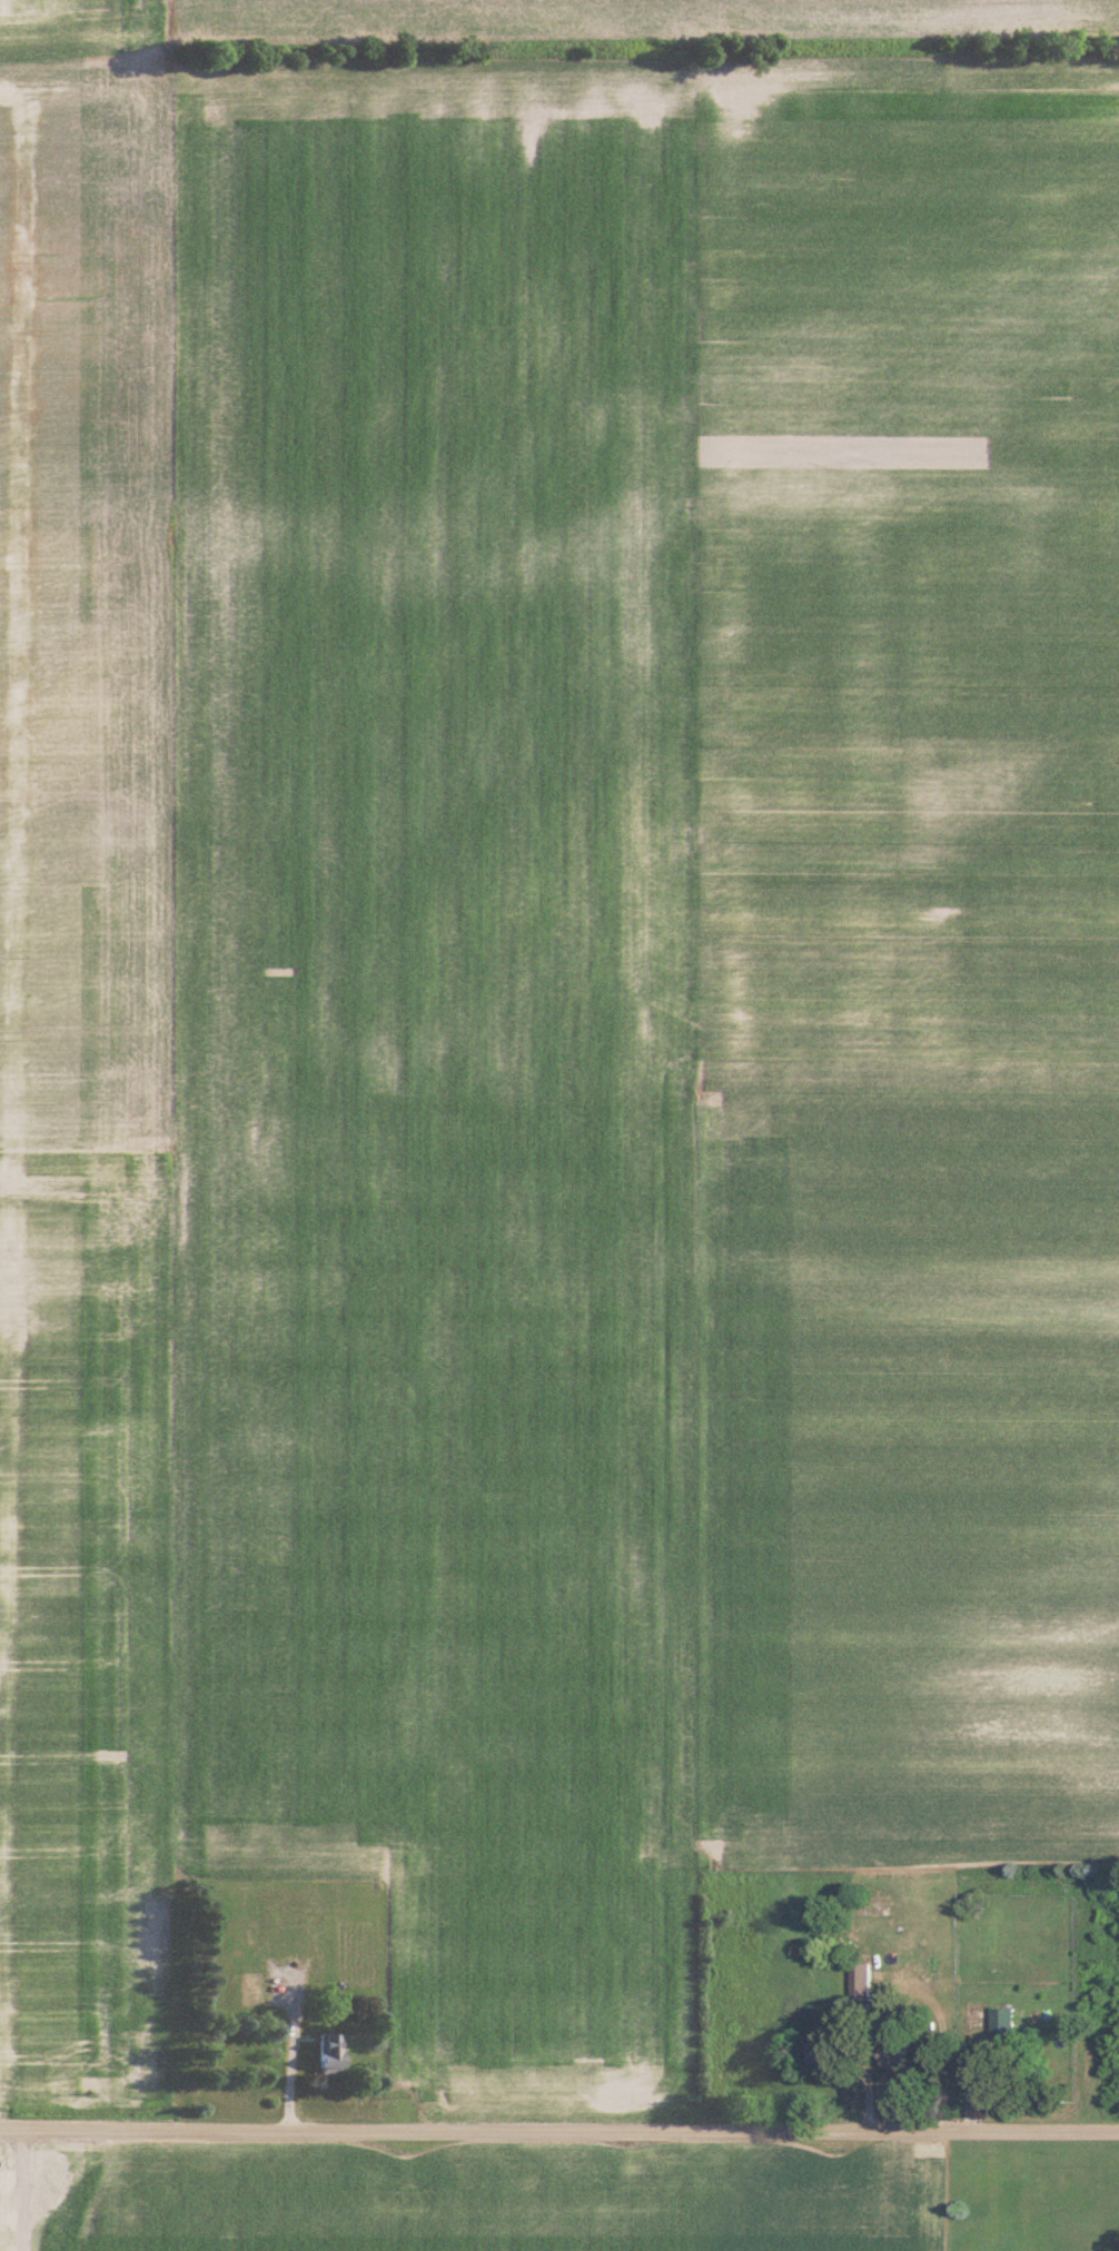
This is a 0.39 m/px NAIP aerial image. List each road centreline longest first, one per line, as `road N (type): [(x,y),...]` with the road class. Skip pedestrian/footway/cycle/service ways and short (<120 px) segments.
road 1 (residential): [(0,2127),(1118,2134)]

